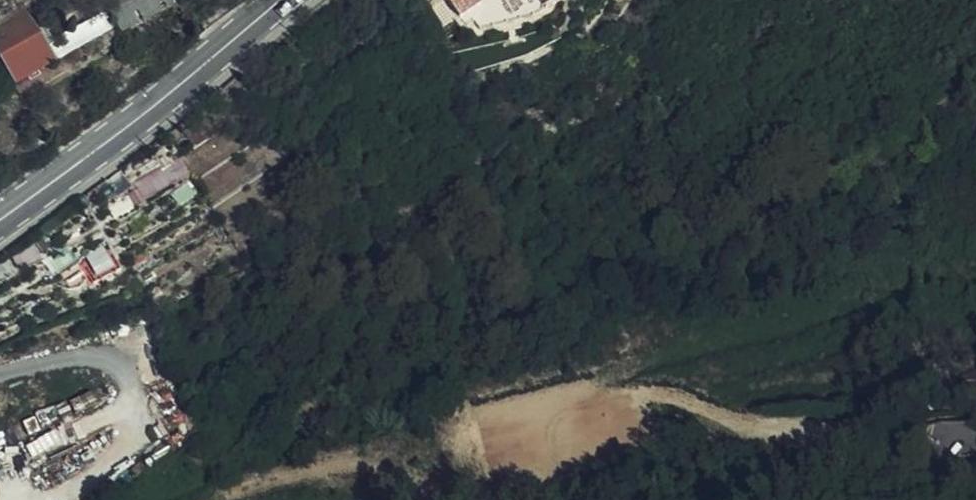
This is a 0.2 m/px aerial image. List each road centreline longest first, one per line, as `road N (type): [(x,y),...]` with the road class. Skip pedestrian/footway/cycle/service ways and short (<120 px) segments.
road 1 (primary): [(0,217),(278,0)]

